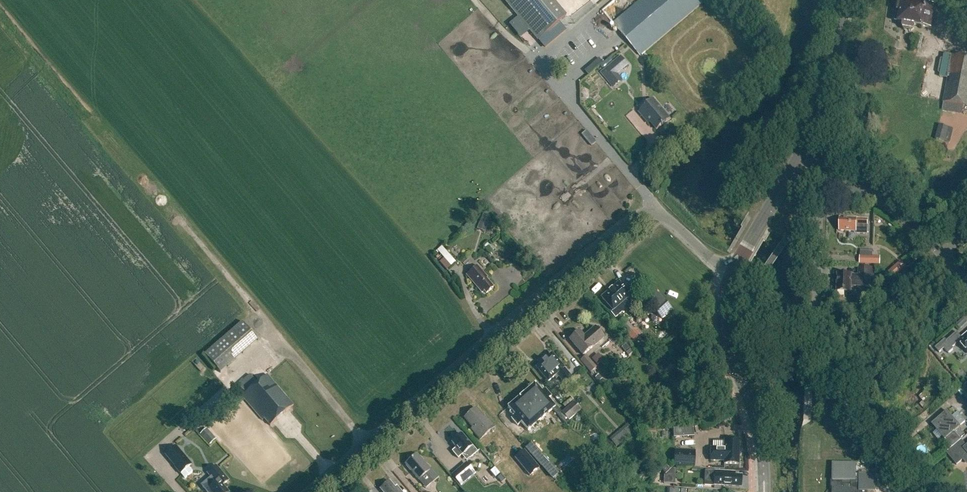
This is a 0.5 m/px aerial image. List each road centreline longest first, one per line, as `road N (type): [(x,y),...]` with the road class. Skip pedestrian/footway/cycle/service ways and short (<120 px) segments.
road 1 (unclassified): [(307,491),(632,219),(664,217),(726,271)]
road 2 (track): [(366,442),(107,142)]
road 3 (residential): [(825,181),(816,359),(924,491)]
road 4 (tertiary): [(764,491),(761,443),(723,327),(726,271)]
road 5 (tertiary): [(793,169),(825,95),(845,0)]
road 6 (unclassified): [(943,254),(872,195),(825,181)]
road 7 (tertiary): [(726,271),(793,169)]

